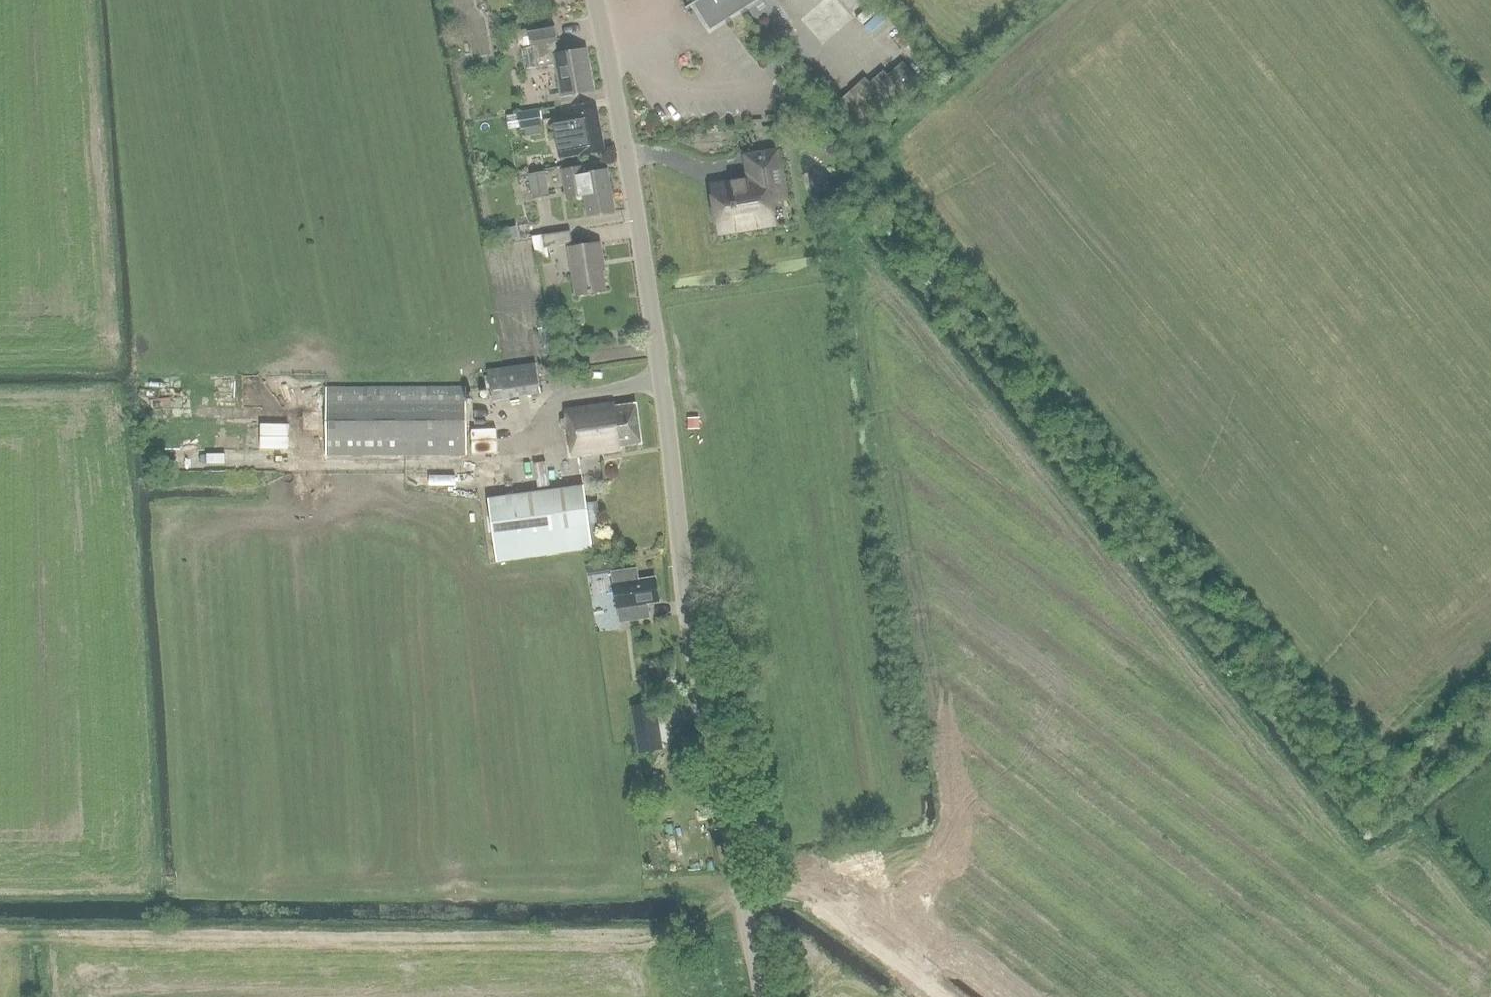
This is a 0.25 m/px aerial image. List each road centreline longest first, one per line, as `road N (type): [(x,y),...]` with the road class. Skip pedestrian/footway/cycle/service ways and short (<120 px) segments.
road 1 (tertiary): [(762,996),(685,593),(662,380),(594,0)]

